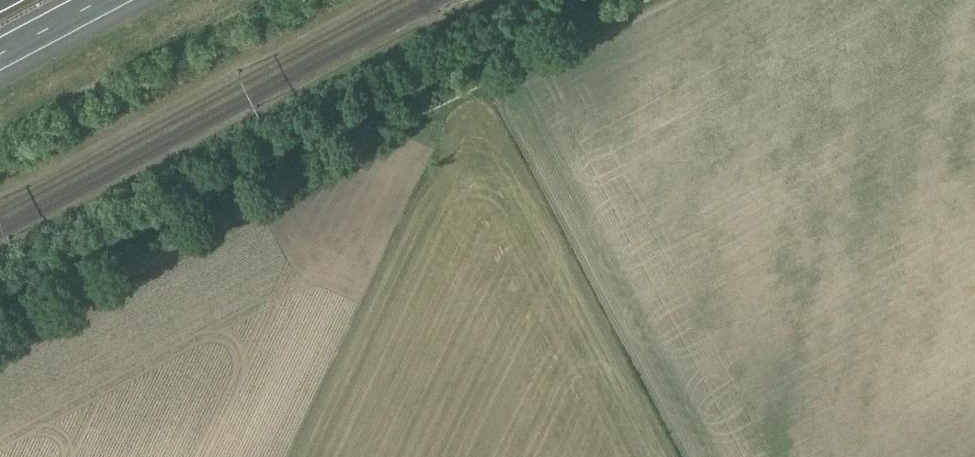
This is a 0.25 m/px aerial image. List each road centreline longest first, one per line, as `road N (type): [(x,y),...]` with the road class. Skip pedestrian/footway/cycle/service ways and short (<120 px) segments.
road 1 (track): [(0,338),(632,0)]

